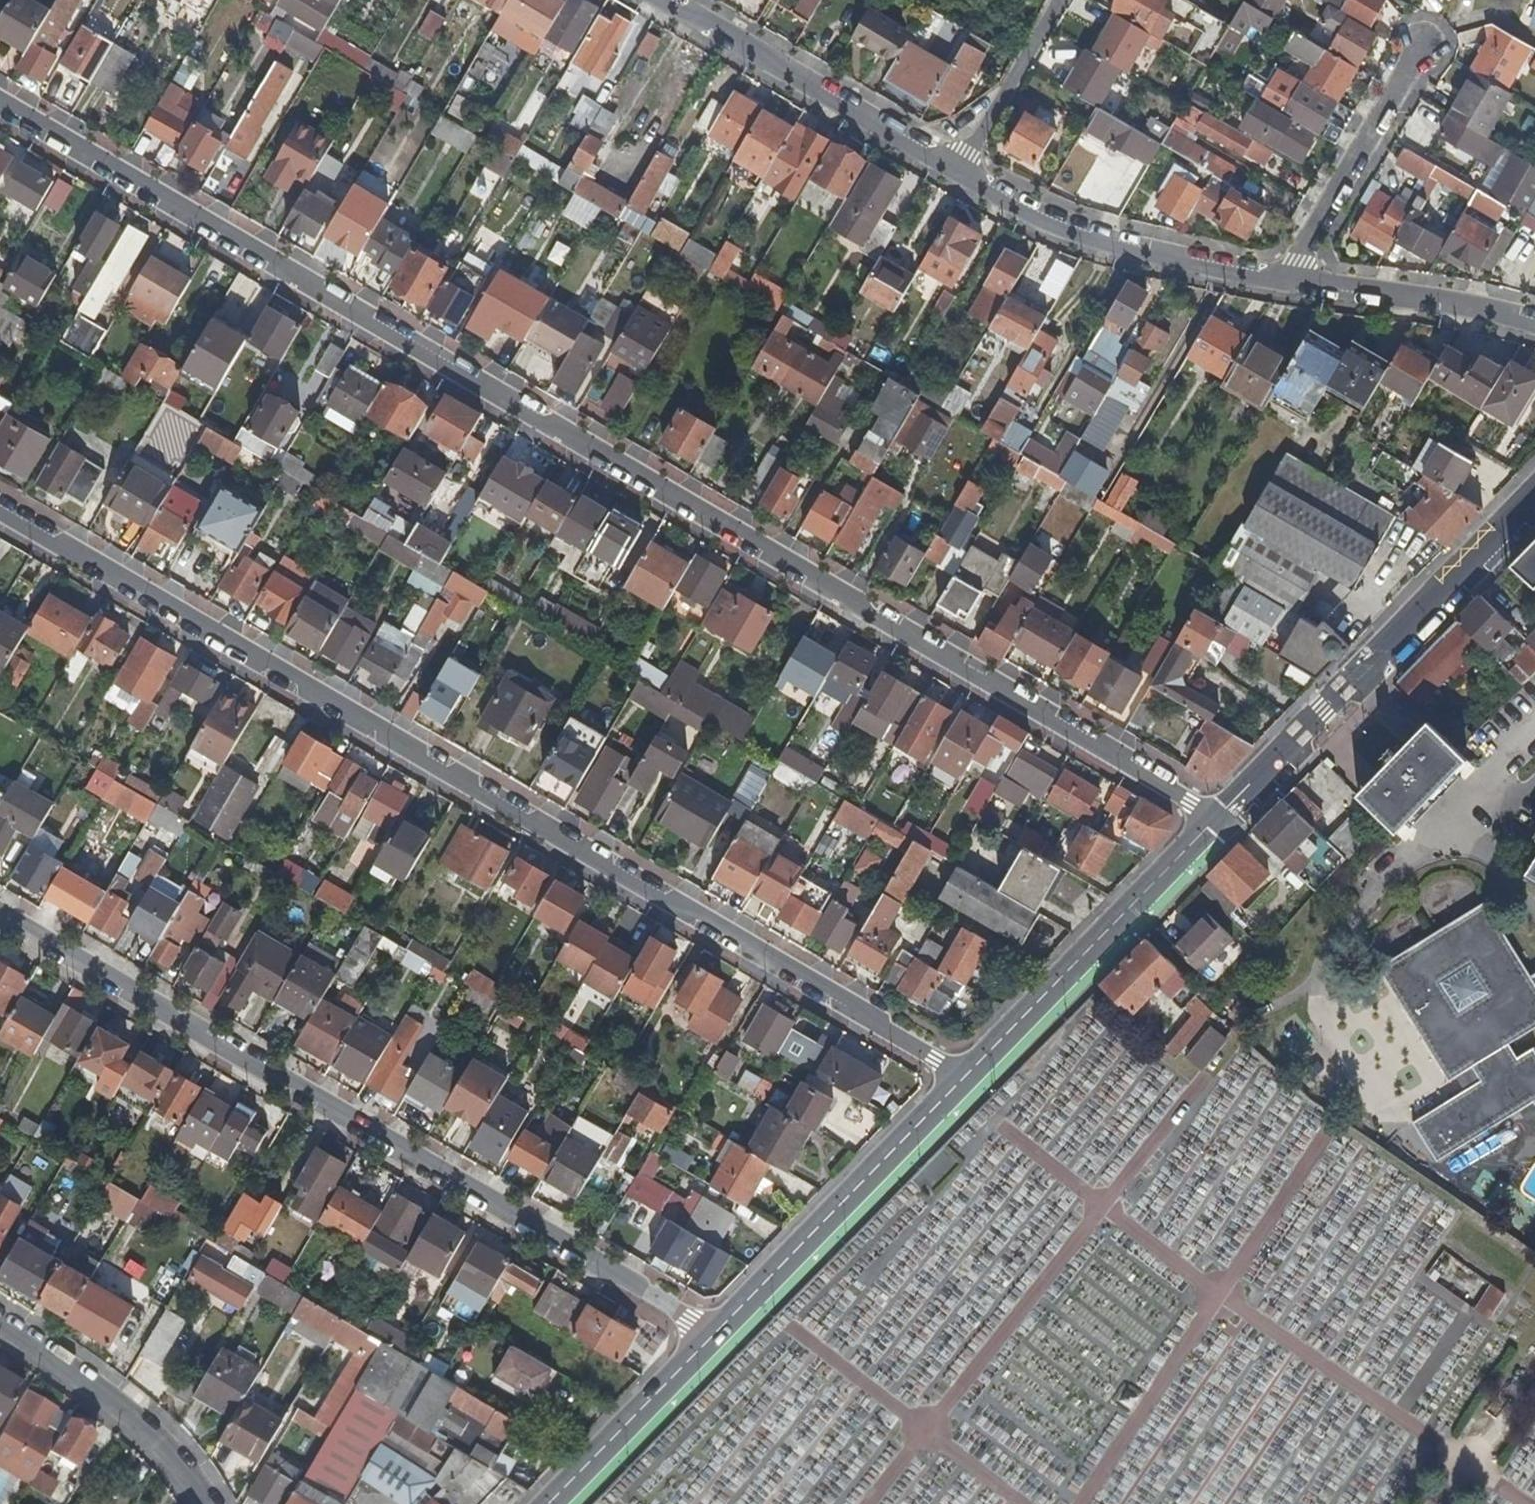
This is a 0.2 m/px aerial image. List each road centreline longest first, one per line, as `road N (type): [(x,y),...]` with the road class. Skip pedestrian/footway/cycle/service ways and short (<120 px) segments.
road 1 (residential): [(0,106),(1217,818)]
road 2 (residential): [(962,1078),(552,829),(0,513)]
road 3 (residential): [(0,911),(648,1292),(709,1338)]
road 4 (residential): [(1287,284),(1075,231),(666,0)]
road 5 (residential): [(1217,818),(1534,493)]
road 6 (secondary): [(709,1338),(962,1078)]
road 7 (secondary): [(962,1078),(1207,828)]
road 8 (residential): [(212,1503),(161,1436),(0,1322)]
road 9 (residential): [(1287,284),(1425,41)]
road 10 (residential): [(1534,323),(1495,310),(1287,284)]
road 11 (secondary): [(548,1503),(709,1338)]

